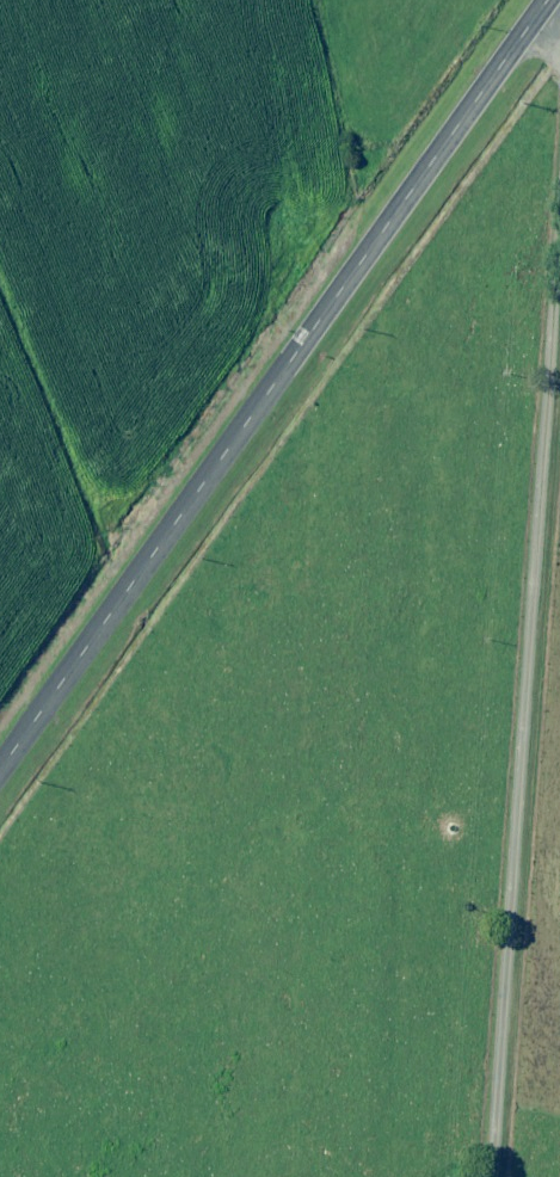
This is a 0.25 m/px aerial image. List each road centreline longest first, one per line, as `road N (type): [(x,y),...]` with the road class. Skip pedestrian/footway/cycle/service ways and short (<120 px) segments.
road 1 (tertiary): [(549,0),(0,770)]
road 2 (track): [(559,279),(491,1176)]

